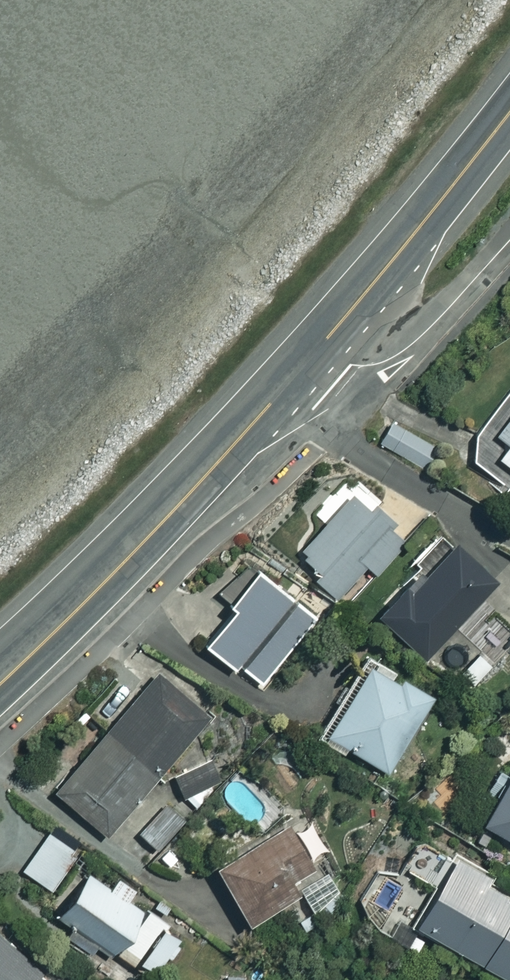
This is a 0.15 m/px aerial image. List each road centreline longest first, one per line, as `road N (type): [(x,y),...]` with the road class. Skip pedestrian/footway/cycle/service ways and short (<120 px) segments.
road 1 (trunk): [(0,683),(148,537),(301,367)]
road 2 (trunk): [(301,367),(509,112)]
road 3 (residential): [(399,355),(509,241)]

